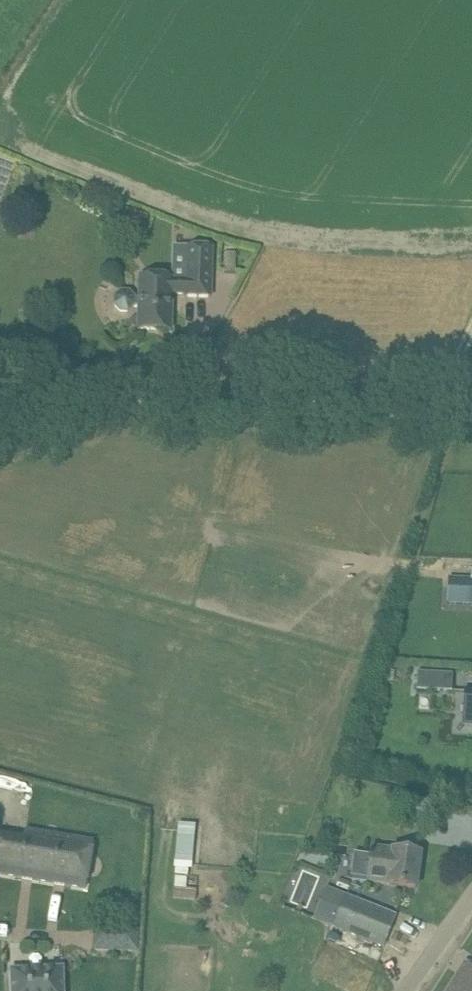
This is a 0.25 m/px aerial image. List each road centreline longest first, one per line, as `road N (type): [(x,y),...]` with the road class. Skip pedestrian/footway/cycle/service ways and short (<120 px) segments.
road 1 (unclassified): [(471,411),(99,400),(0,411)]

